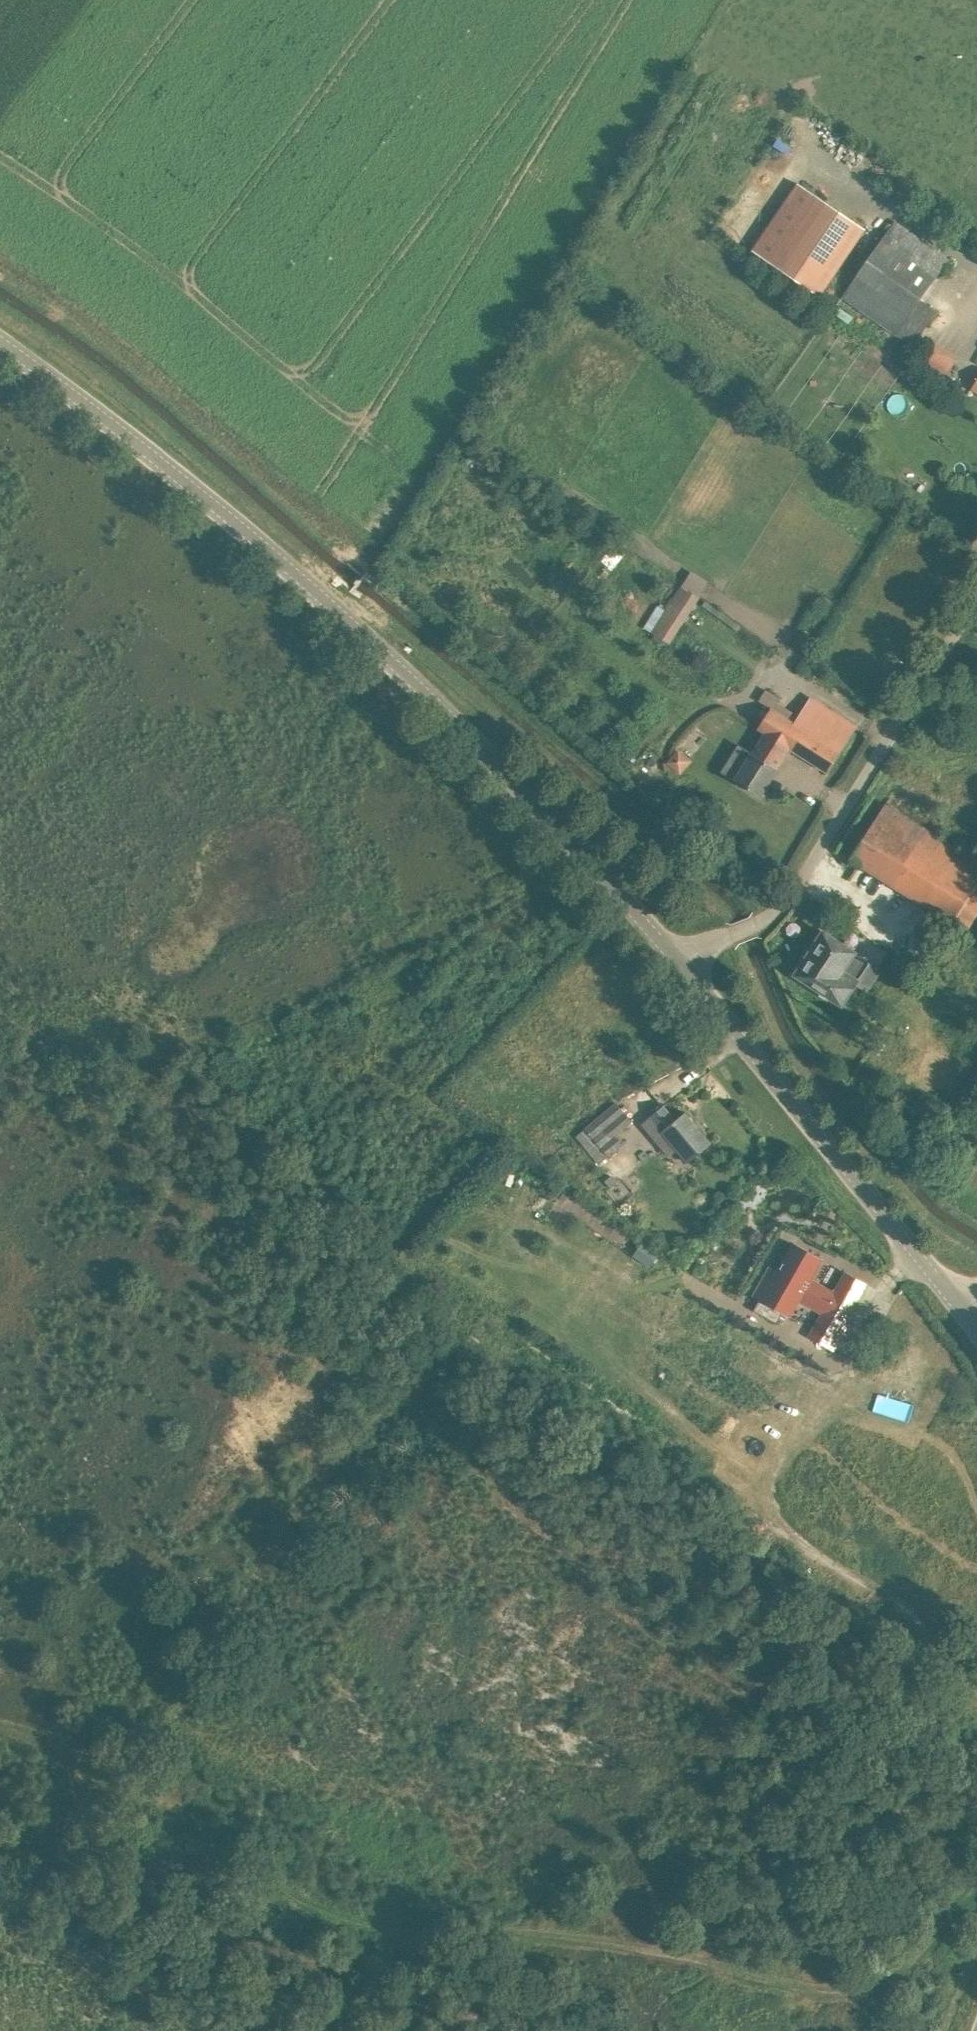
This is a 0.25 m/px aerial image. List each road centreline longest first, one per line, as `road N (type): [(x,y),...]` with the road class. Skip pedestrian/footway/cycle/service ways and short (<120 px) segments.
road 1 (tertiary): [(679,960),(492,750),(124,419),(0,329)]
road 2 (track): [(734,1960),(559,1942),(354,1908),(117,1770)]
road 3 (tertiary): [(976,1329),(679,960)]
road 4 (unclassified): [(679,960),(759,923),(813,862),(976,606)]
road 5 (track): [(976,1877),(954,1885),(909,1953),(862,1981),(809,1982),(734,1960)]

